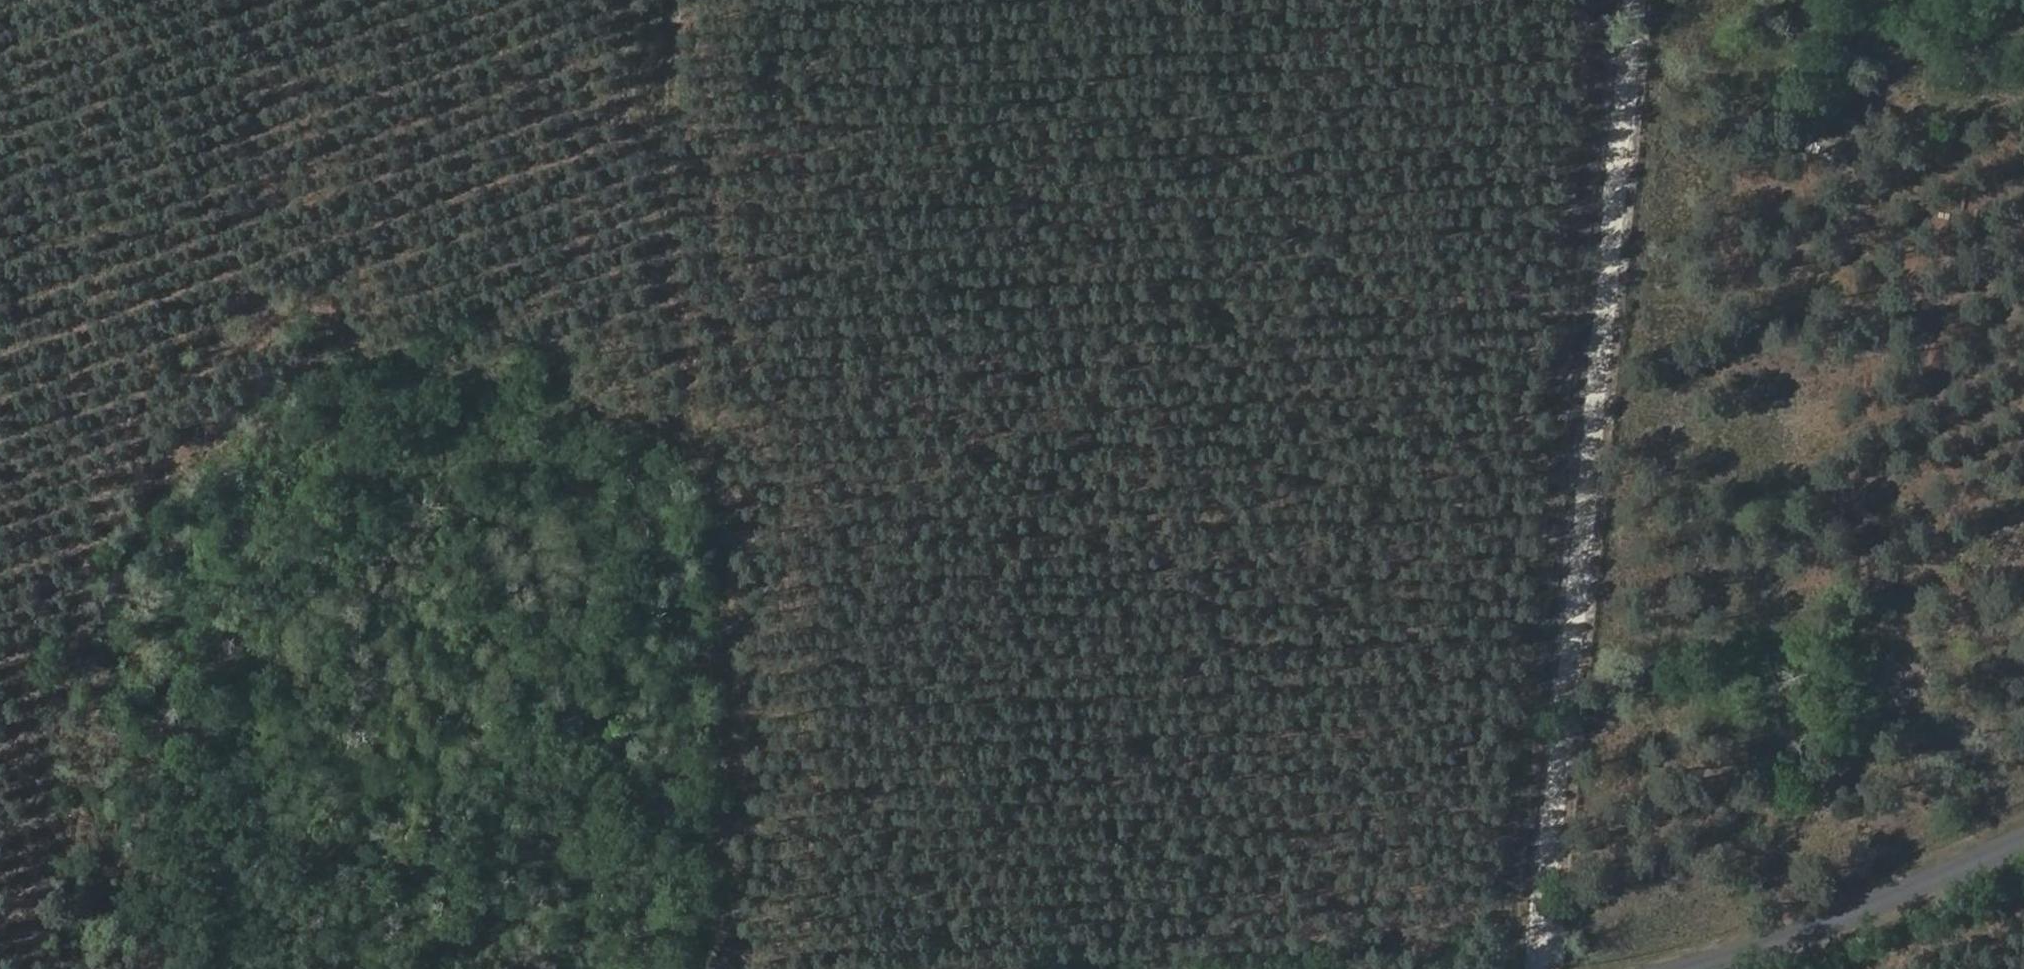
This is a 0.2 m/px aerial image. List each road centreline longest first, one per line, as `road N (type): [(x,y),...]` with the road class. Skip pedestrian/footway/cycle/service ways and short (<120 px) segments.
road 1 (tertiary): [(1697,968),(2023,832)]

